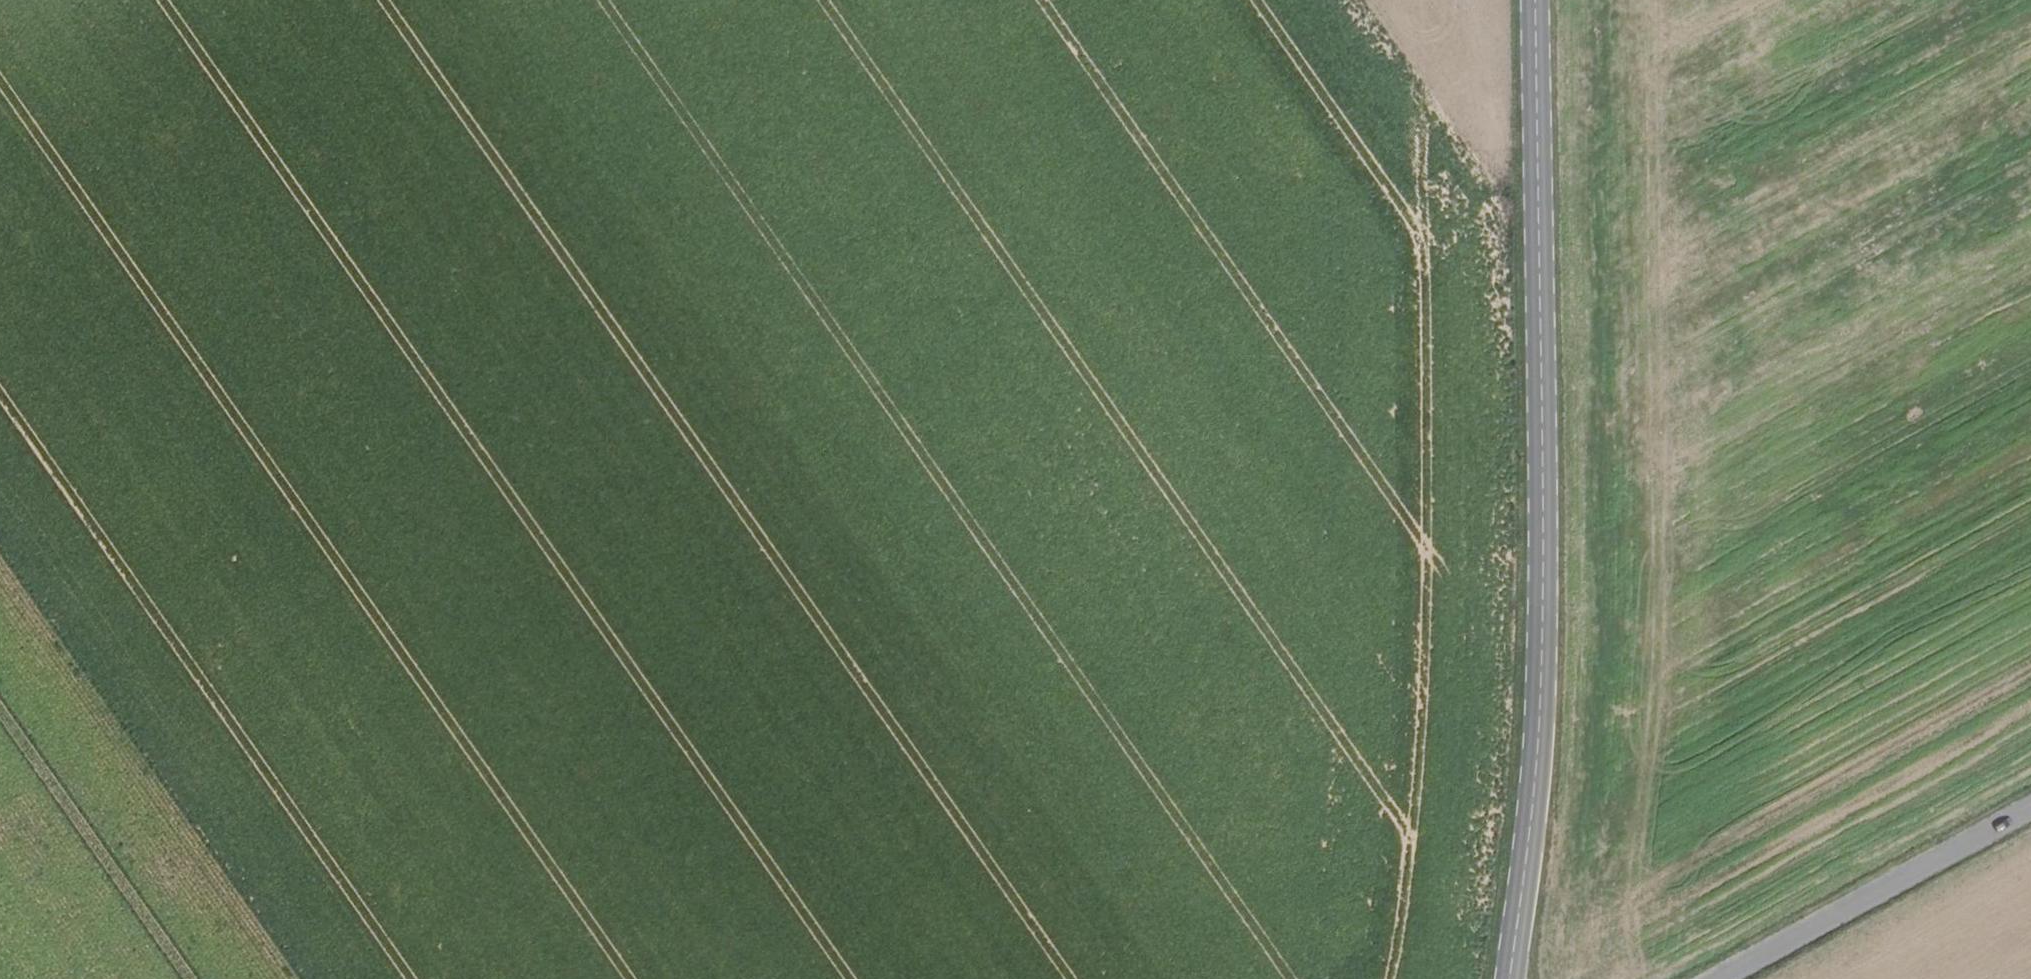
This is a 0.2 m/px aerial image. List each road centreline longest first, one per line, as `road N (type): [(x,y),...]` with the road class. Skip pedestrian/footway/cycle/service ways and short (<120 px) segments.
road 1 (secondary): [(1512,978),(1542,695),(1542,0)]
road 2 (unclassified): [(1713,978),(2030,807)]

